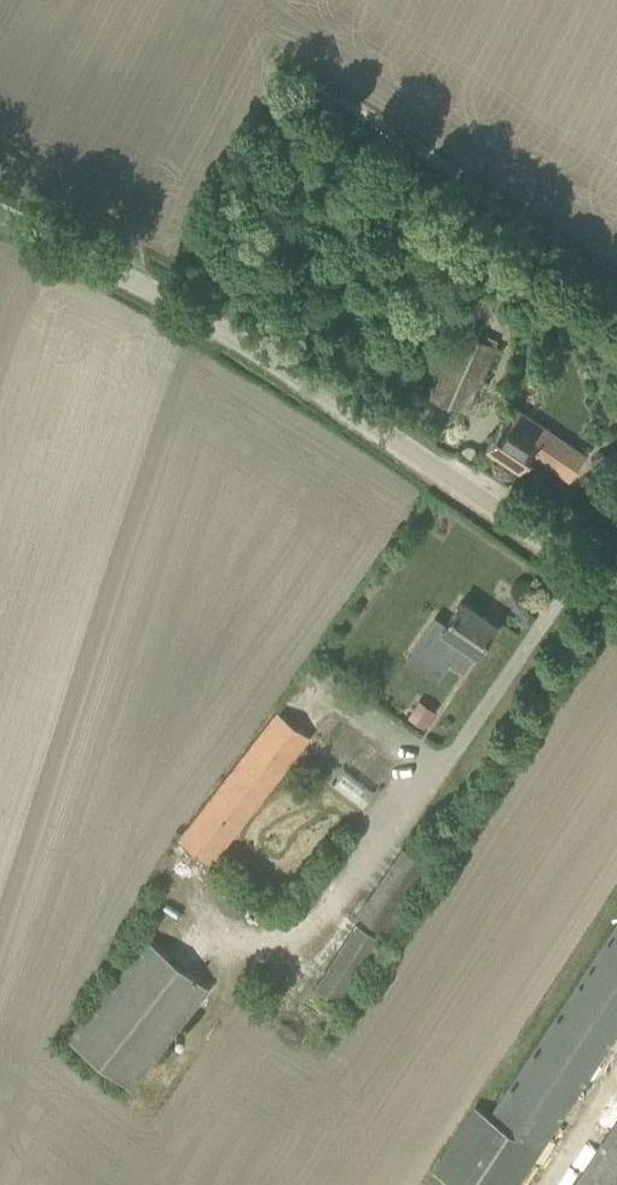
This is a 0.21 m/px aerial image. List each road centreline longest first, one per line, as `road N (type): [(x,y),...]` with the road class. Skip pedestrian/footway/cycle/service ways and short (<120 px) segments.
road 1 (unclassified): [(616,276),(330,82),(272,71),(189,228),(152,234),(105,223),(0,172)]
road 2 (unclassified): [(616,588),(251,341),(0,216)]

